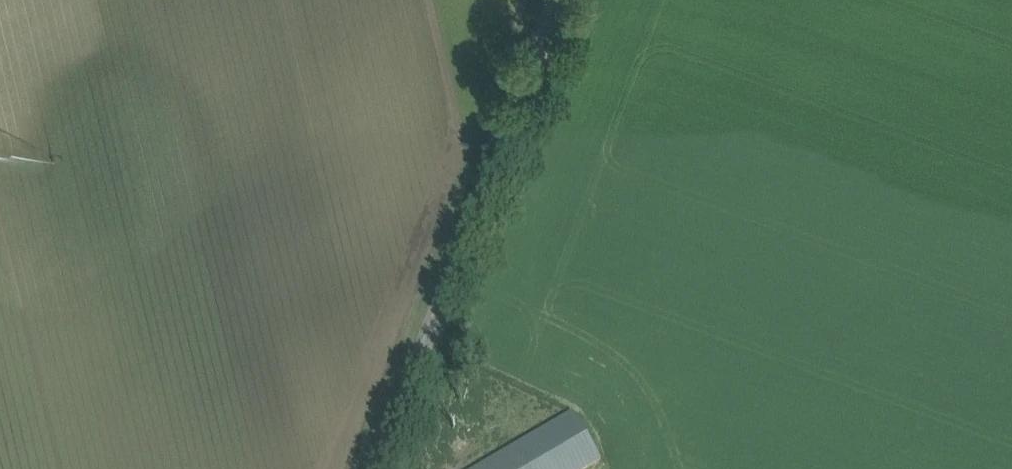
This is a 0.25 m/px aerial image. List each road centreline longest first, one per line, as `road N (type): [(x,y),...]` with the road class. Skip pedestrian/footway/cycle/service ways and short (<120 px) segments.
road 1 (tertiary): [(379,468),(559,0)]

